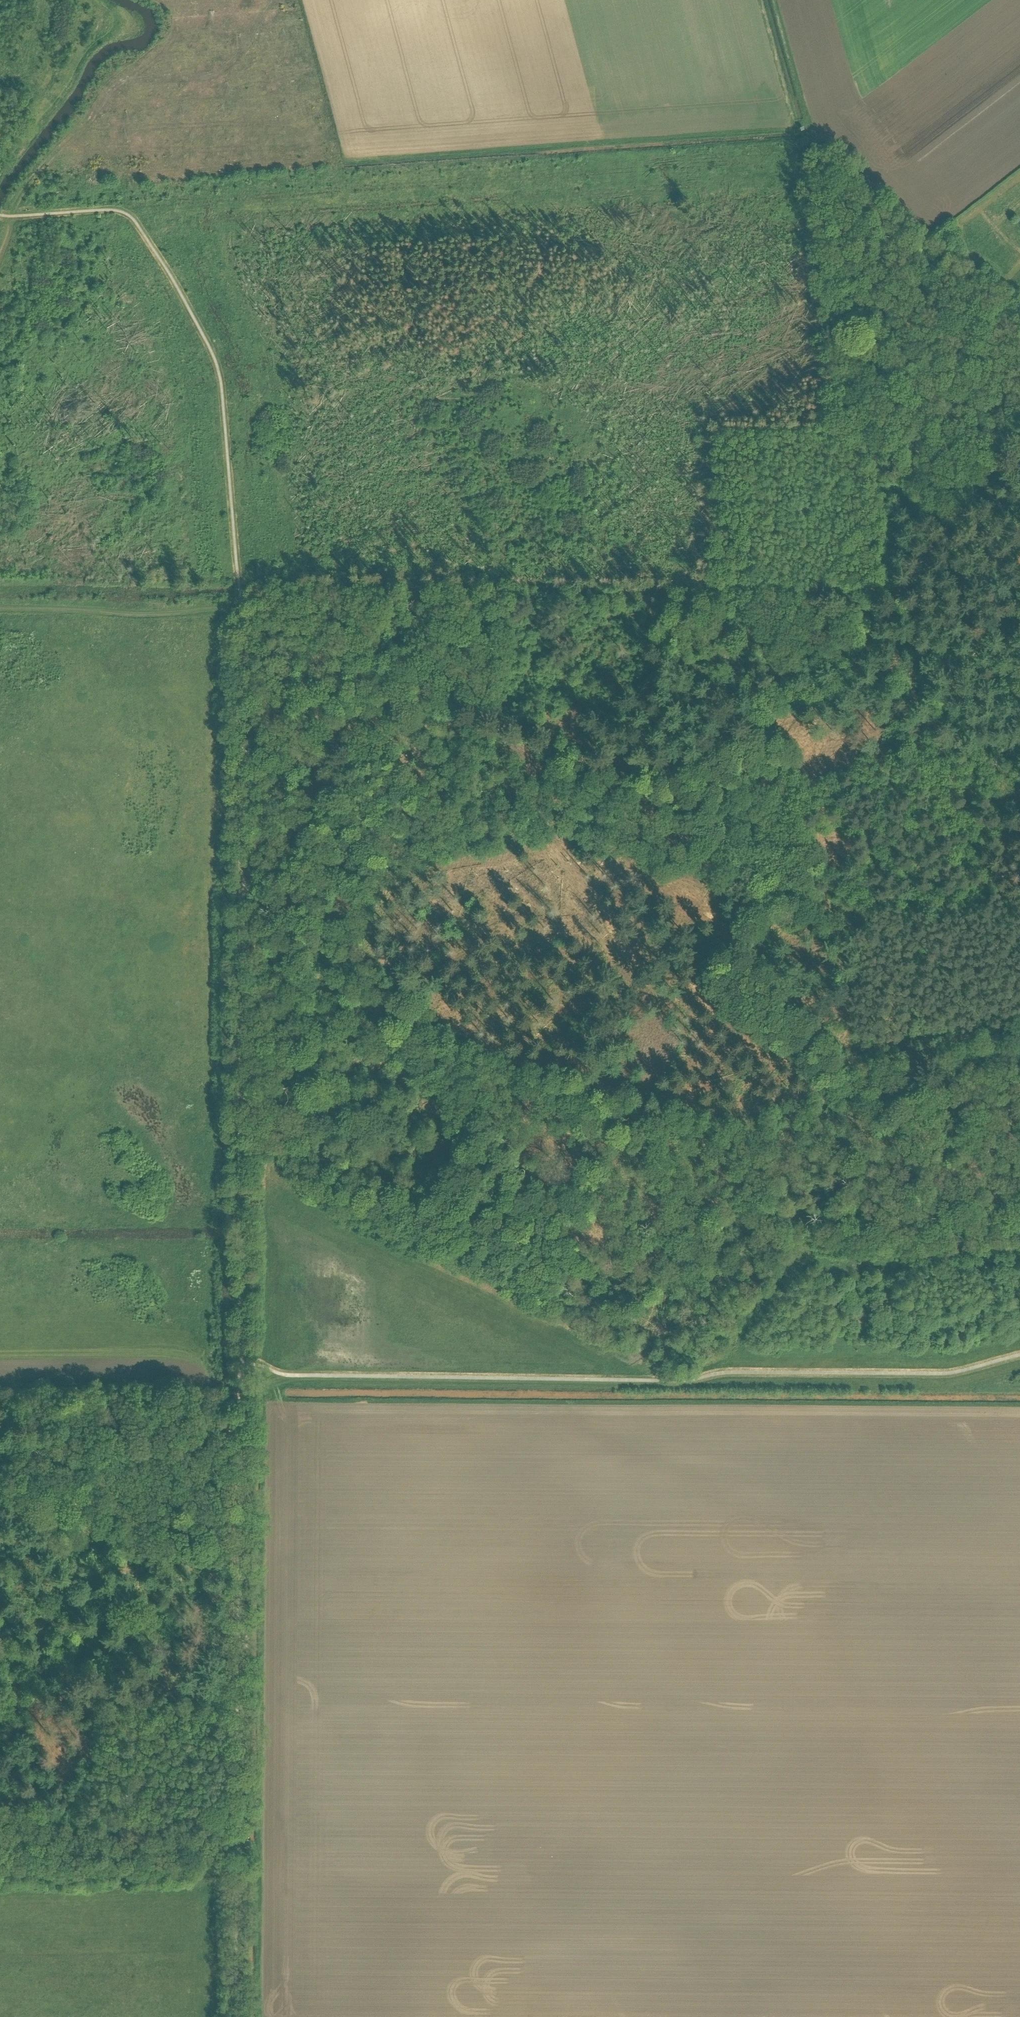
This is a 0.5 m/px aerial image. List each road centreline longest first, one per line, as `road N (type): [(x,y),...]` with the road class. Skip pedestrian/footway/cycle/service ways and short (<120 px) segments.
road 1 (track): [(0,599),(242,602)]

